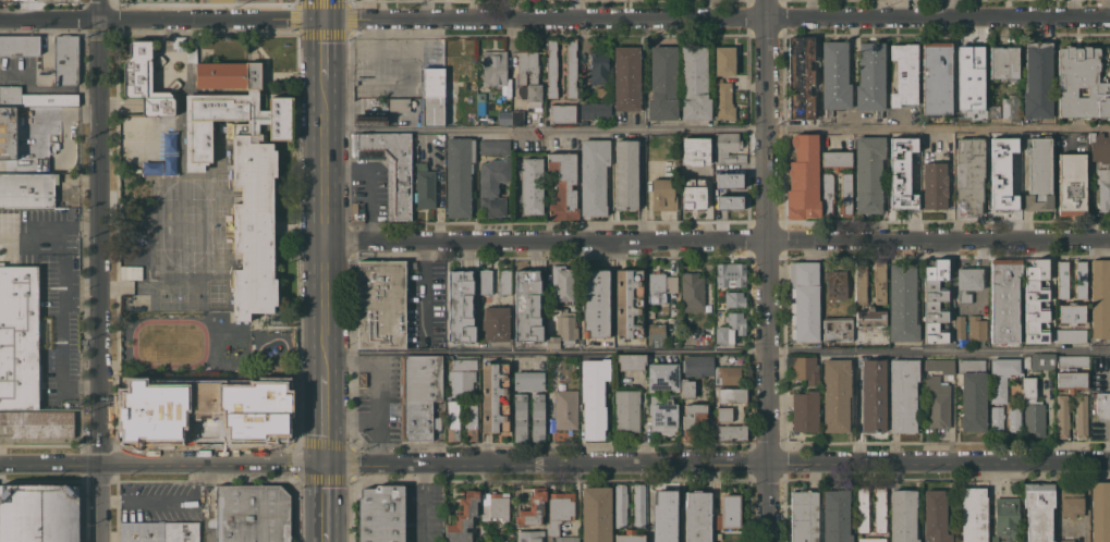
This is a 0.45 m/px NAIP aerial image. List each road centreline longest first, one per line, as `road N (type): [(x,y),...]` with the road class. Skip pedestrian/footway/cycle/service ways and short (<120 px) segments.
road 1 (residential): [(1109,14),(0,20)]
road 2 (residential): [(1109,244),(324,242)]
road 3 (tertiary): [(1109,461),(327,463)]
road 4 (residential): [(771,541),(768,0)]
road 5 (residential): [(97,541),(96,0)]
road 6 (secondary): [(326,368),(322,0)]
road 7 (tertiary): [(327,463),(0,463)]

